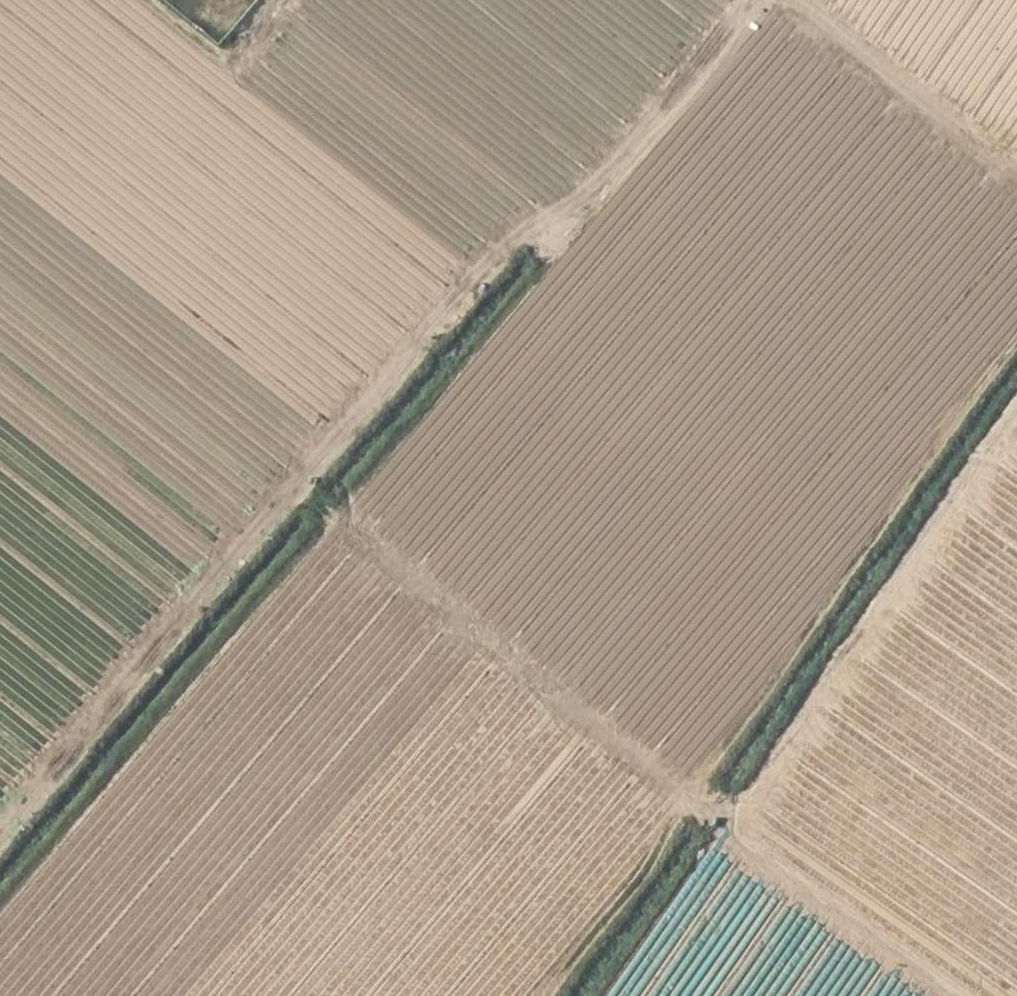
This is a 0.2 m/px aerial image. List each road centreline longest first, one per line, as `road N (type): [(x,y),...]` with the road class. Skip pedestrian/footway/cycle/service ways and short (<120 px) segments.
road 1 (track): [(1016,419),(733,838),(959,995)]
road 2 (track): [(779,0),(1016,182)]
road 3 (track): [(145,0),(221,54),(238,50),(285,0)]

